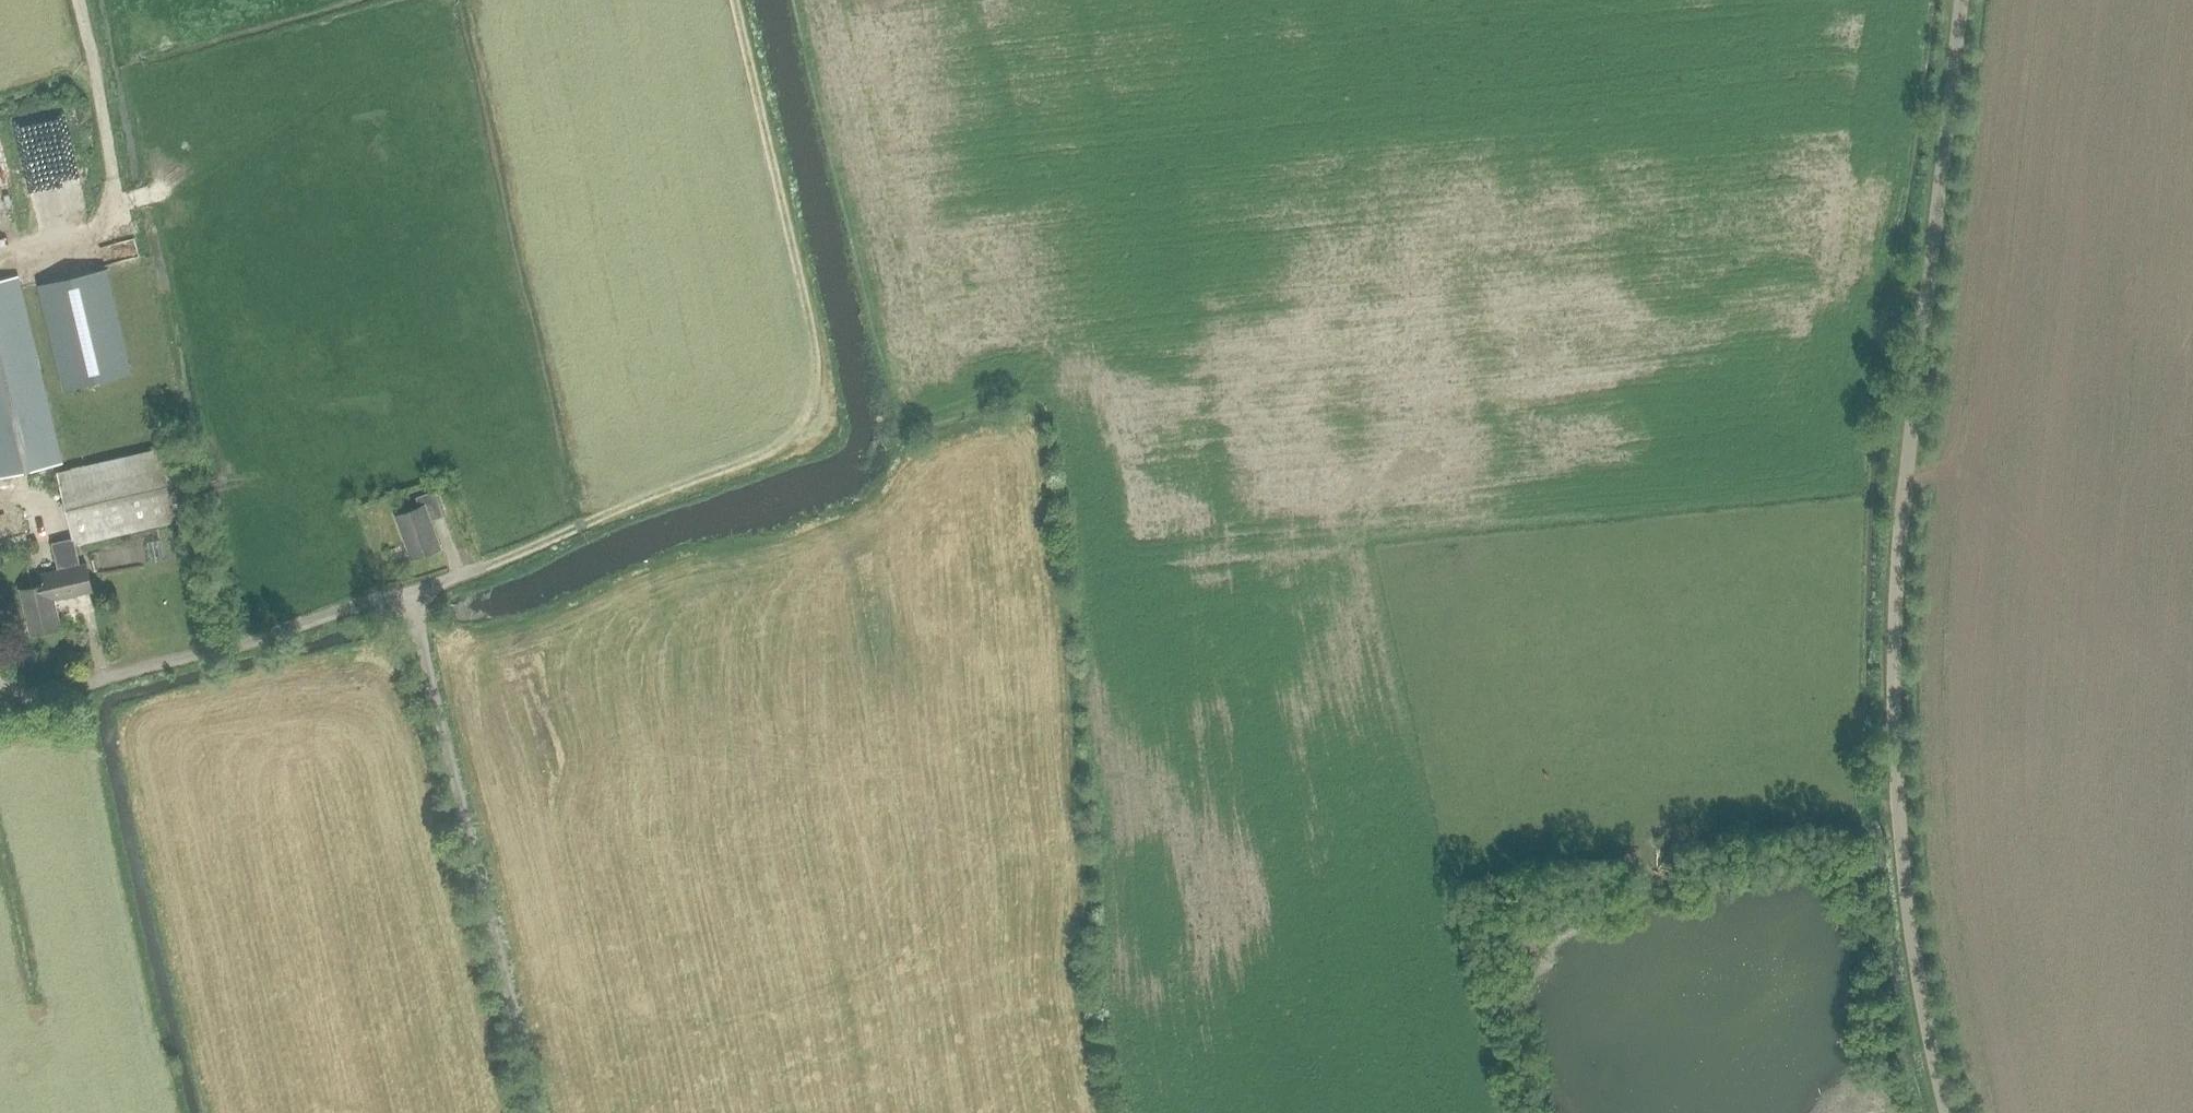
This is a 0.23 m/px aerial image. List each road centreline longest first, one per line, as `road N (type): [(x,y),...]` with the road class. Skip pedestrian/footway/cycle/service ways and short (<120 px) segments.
road 1 (unclassified): [(1941,1112),(1922,1038),(1899,863),(1893,586),(1958,0)]
road 2 (track): [(79,0),(112,167),(106,212),(92,227),(0,251)]

